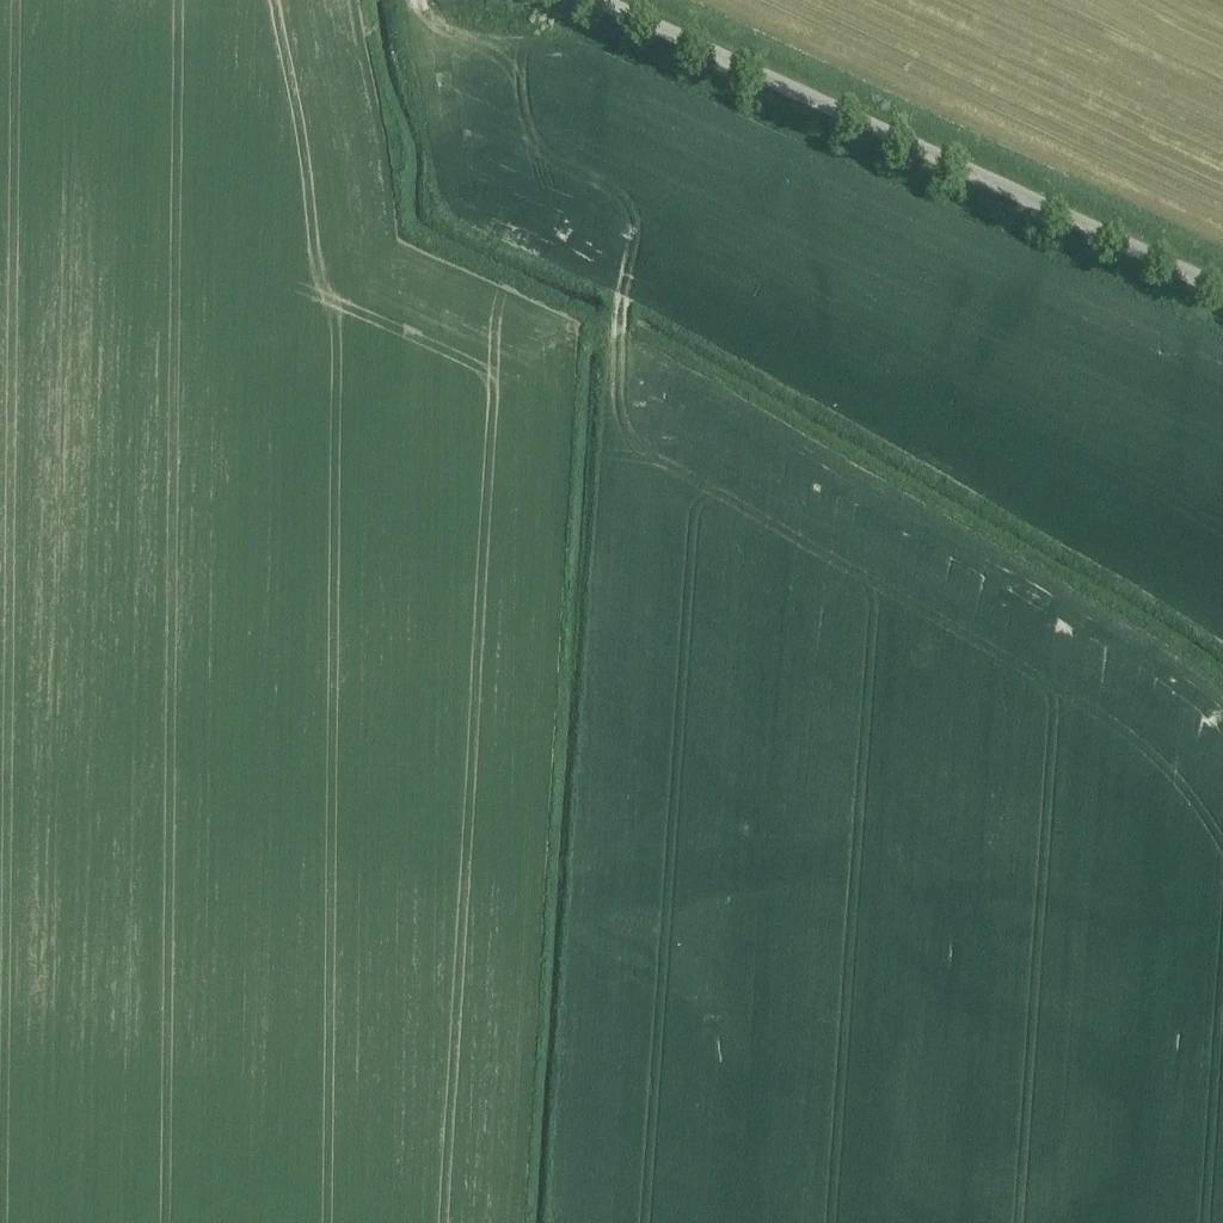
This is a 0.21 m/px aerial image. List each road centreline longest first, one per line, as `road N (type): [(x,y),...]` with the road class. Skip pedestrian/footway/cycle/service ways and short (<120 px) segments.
road 1 (unclassified): [(1222,289),(594,0)]

